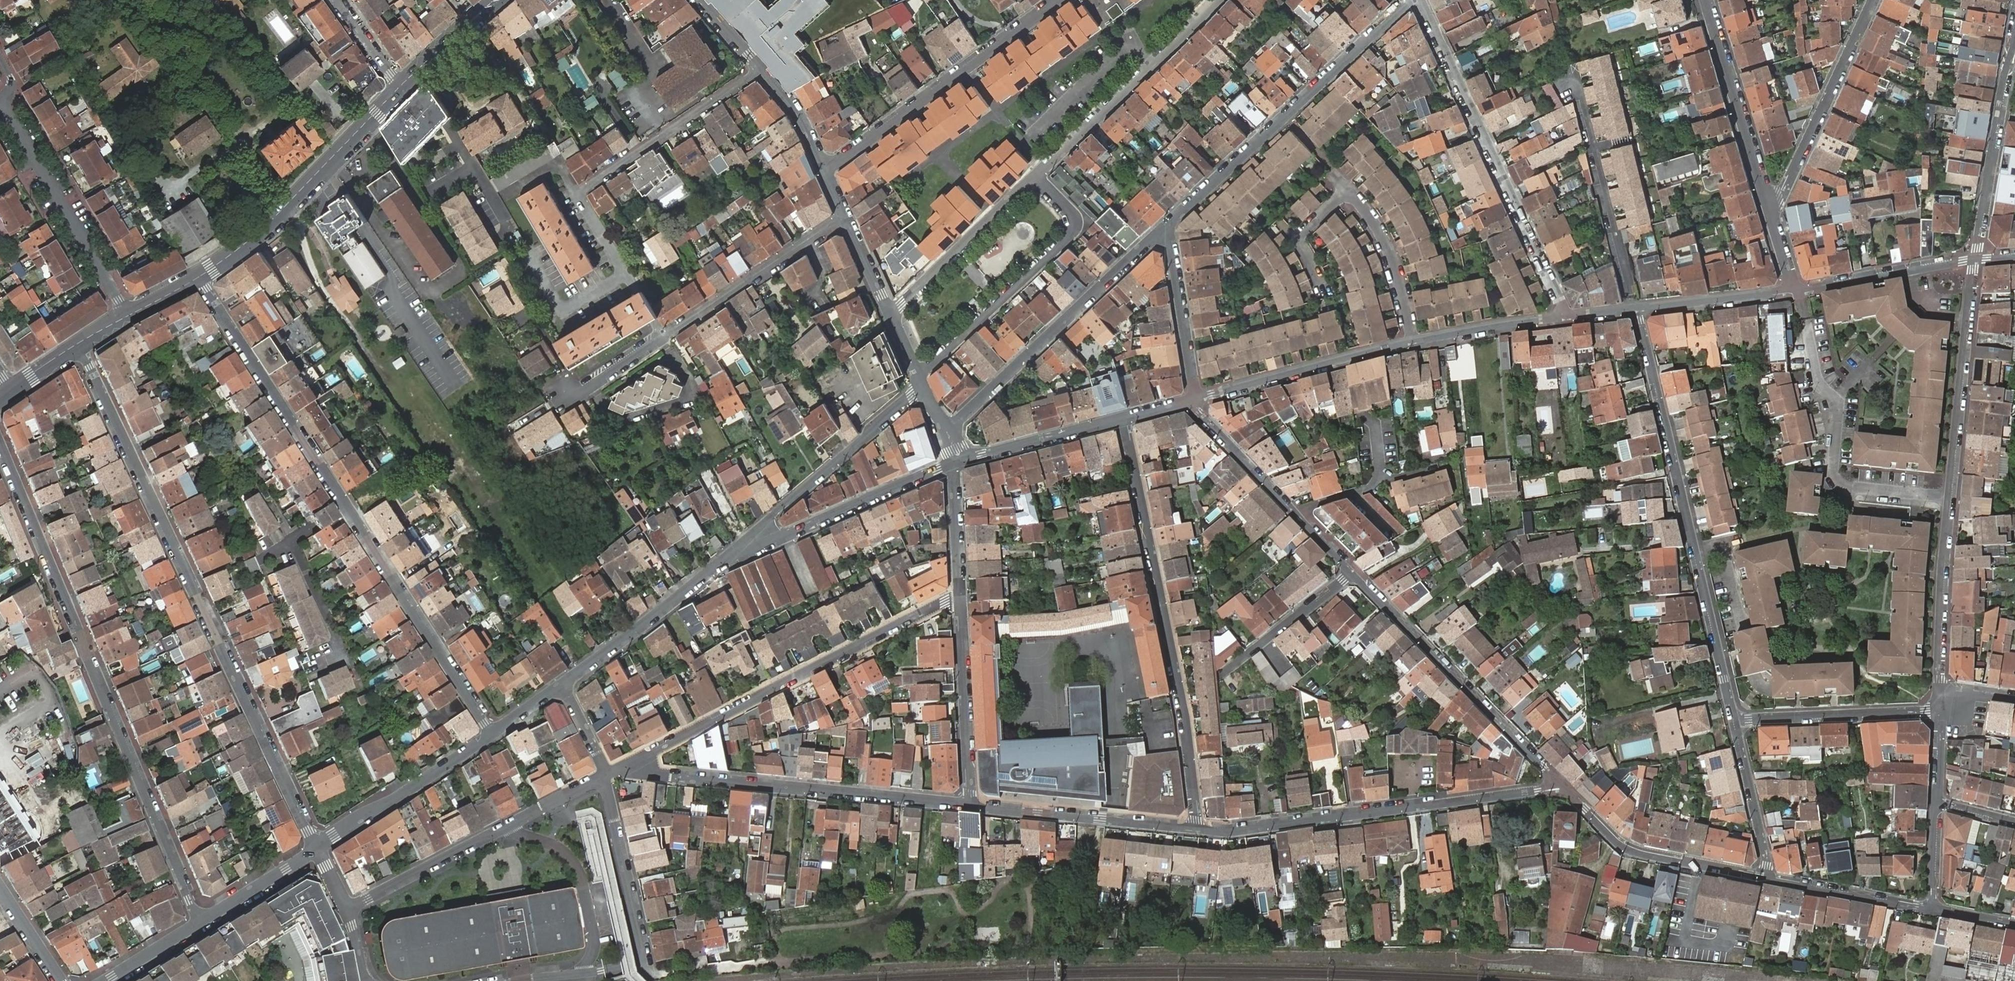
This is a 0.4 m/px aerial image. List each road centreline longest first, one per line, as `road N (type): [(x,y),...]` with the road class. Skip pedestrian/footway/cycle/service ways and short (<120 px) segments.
road 1 (unclassified): [(81,345),(317,847)]
road 2 (residential): [(198,278),(492,734)]
road 3 (unclassified): [(198,923),(0,446)]
road 4 (residential): [(1636,308),(1736,721)]
road 5 (residential): [(1122,419),(1178,682),(1197,829)]
road 6 (residential): [(1562,786),(1197,829)]
road 7 (residential): [(959,595),(644,758)]
road 8 (residential): [(1420,0),(1565,315)]
road 9 (residential): [(1167,229),(1405,0)]
road 10 (residential): [(847,216),(570,395)]
road 11 (residential): [(1948,497),(1841,486),(1834,467),(1837,403),(1818,379),(1798,291)]
road 12 (residential): [(946,429),(1167,229)]
road 13 (residential): [(1353,574),(1562,786)]
road 14 (residential): [(1061,0),(826,169)]
road 15 (residential): [(1413,341),(1383,235),(1352,192),(1298,241),(1319,281)]
road 16 (residential): [(692,775),(969,805)]
road 17 (residential): [(917,372),(1067,239),(1069,211),(1036,175)]
road 18 (primary): [(398,88),(268,223),(198,278)]
road 19 (residential): [(127,315),(2,102)]
road 20 (residential): [(1036,175),(1210,0)]
road 21 (residential): [(763,544),(715,566),(562,685)]
road 22 (residential): [(2014,20),(1972,261)]
road 23 (residential): [(1972,261),(1948,497)]
road 24 (residential): [(1196,400),(1202,418),(1353,574)]
road 25 (residential): [(1562,786),(1625,846),(1767,878)]
road 26 (residential): [(553,803),(348,909)]
road 27 (residential): [(1197,829),(969,805)]
road 28 (residential): [(1772,207),(1870,0)]
road 29 (residential): [(925,390),(777,513),(763,528),(763,544)]
road 30 (residential): [(1413,341),(1196,400)]
road 31 (residential): [(763,68),(579,192)]
road 32 (residential): [(1709,0),(1772,207)]
road 33 (residential): [(969,805),(959,595)]
road 34 (residential): [(1948,497),(1942,707)]
road 35 (residential): [(492,734),(317,847)]
road 36 (residential): [(763,544),(953,463)]
road 37 (residential): [(1736,721),(1942,707)]
road 38 (residential): [(889,313),(1036,175)]
road 39 (track): [(291,201),(317,279),(383,373)]
road 40 (residential): [(1972,261),(1798,291)]
road 41 (residential): [(1167,229),(1196,400)]
road 42 (residential): [(1767,878),(1931,909)]
road 43 (residential): [(1798,291),(1636,308)]
road 44 (residential): [(1353,574),(1224,673)]
road 45 (residential): [(1122,419),(967,460)]
road 46 (residential): [(1736,721),(1767,878)]
road 47 (residential): [(1565,315),(1413,341)]
road 48 (residential): [(615,821),(647,963)]
road 49 (residential): [(317,847),(198,923)]
road 50 (residential): [(953,463),(959,595)]
road 51 (residential): [(517,980),(647,963)]
road 52 (primary): [(494,0),(398,88)]
road 53 (residential): [(826,169),(792,101),(763,68)]

